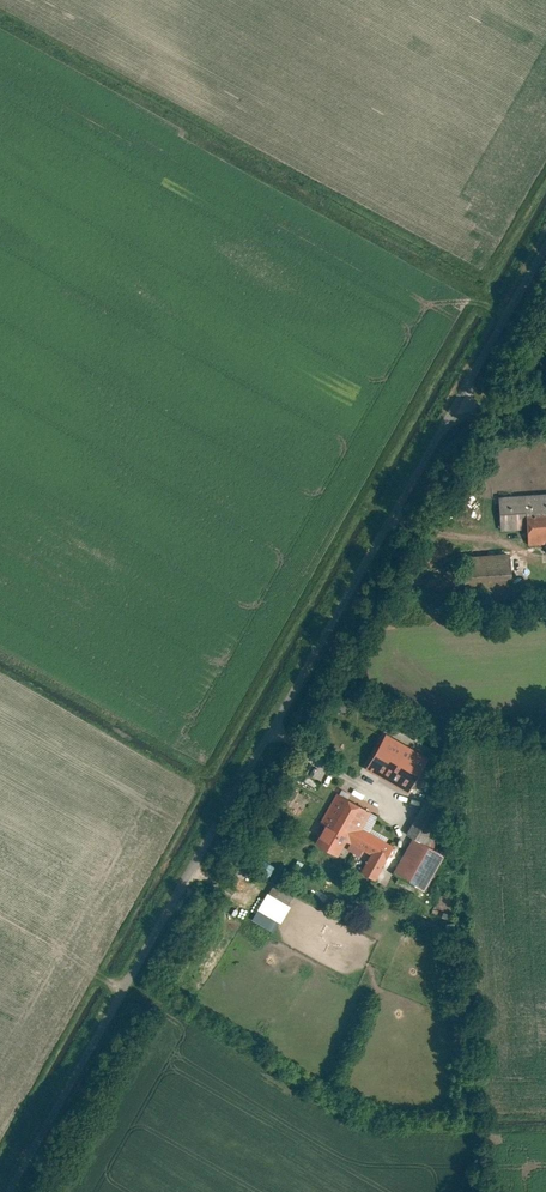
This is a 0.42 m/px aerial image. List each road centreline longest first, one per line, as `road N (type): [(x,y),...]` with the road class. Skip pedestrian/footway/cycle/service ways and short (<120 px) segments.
road 1 (residential): [(11,1191),(460,400)]
road 2 (residential): [(545,249),(460,400)]

